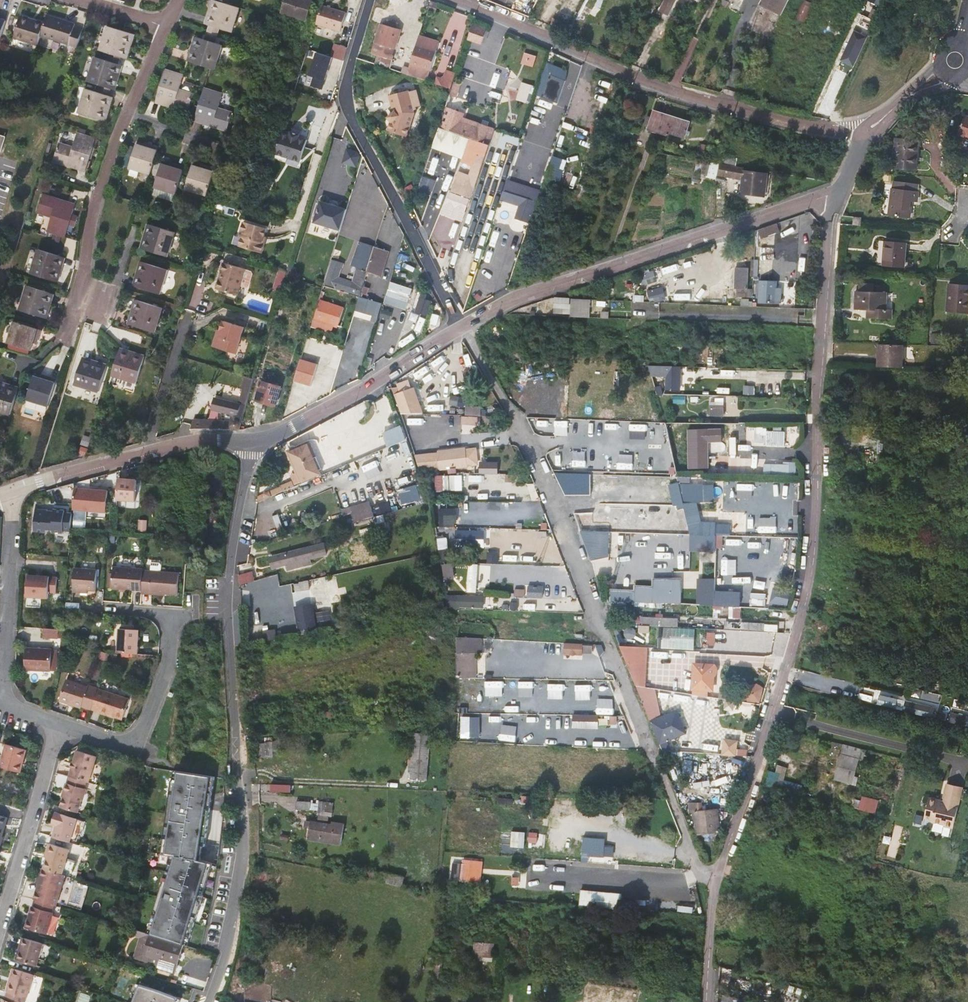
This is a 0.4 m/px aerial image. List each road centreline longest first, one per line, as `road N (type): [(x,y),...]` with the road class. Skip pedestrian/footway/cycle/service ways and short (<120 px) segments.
road 1 (unclassified): [(838,193),(804,590),(711,893)]
road 2 (track): [(497,1001),(507,937),(433,927),(449,788),(452,665),(429,527),(386,372)]
road 3 (unclassified): [(461,328),(526,440),(711,893)]
road 4 (residential): [(253,443),(228,587),(244,850),(208,1001)]
road 5 (residential): [(433,0),(658,89),(862,137)]
road 6 (residential): [(461,328),(524,297),(838,193)]
road 7 (unclassified): [(461,328),(346,108),(344,90),(369,0)]
road 8 (residential): [(70,333),(98,193),(165,27)]
road 9 (residential): [(0,705),(60,727),(0,927)]
road 10 (residential): [(13,491),(179,444),(253,443)]
road 11 (residential): [(253,443),(279,437),(461,328)]
road 12 (residential): [(13,491),(0,687)]

